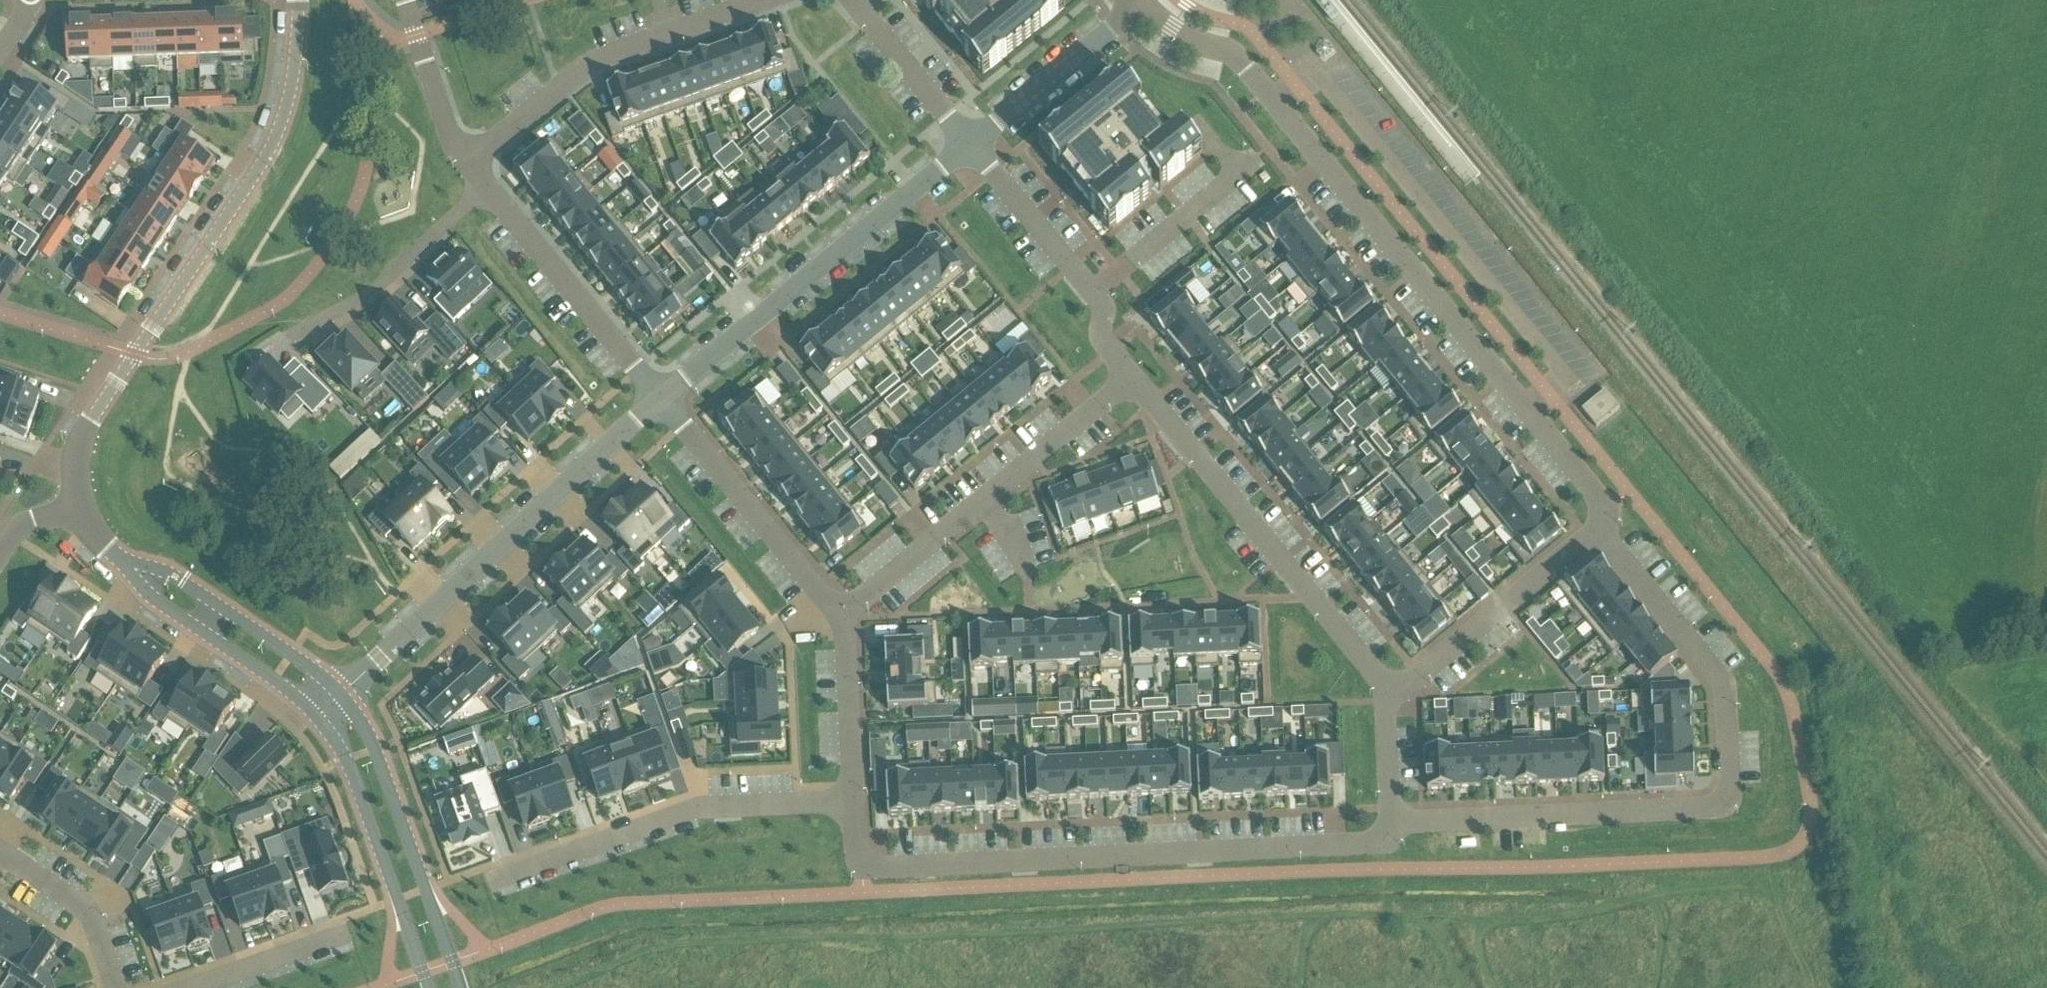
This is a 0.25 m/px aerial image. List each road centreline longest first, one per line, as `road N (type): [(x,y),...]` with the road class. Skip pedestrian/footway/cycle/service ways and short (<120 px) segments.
road 1 (residential): [(1139,7),(1244,65),(1528,410),(1598,503),(1597,525)]
road 2 (residential): [(1391,819),(1701,809),(1728,789),(1717,675),(1597,525)]
road 3 (residential): [(852,801),(855,852),(875,871),(1368,843),(1391,819)]
road 4 (tertiary): [(297,0),(295,93),(282,131),(87,426),(73,468),(81,508)]
road 5 (residential): [(342,696),(658,398)]
road 6 (residential): [(1130,377),(1386,696)]
road 7 (residential): [(658,398),(969,147)]
road 8 (residential): [(841,616),(1130,377)]
road 9 (residential): [(507,875),(701,808),(852,801)]
road 10 (tertiary): [(460,987),(376,749),(342,696)]
road 11 (tertiary): [(318,719),(347,760),(427,987)]
road 12 (residential): [(658,398),(841,616)]
road 13 (tertiary): [(342,696),(166,572),(112,552)]
road 14 (residential): [(1597,525),(1386,696)]
road 15 (residential): [(487,191),(658,398)]
road 16 (tertiary): [(112,552),(147,593),(318,719)]
road 17 (residential): [(294,360),(487,191)]
road 18 (residential): [(667,32),(593,61),(470,163)]
road 19 (residential): [(969,147),(1139,7)]
road 20 (residential): [(1241,171),(1093,295)]
road 21 (residential): [(969,147),(1093,295)]
road 22 (residential): [(0,851),(83,907),(116,987)]
road 23 (residential): [(841,616),(852,801)]
road 24 (residential): [(404,0),(451,141),(470,163)]
road 25 (residential): [(969,147),(859,8)]
road 26 (residential): [(336,936),(193,987)]
road 27 (residential): [(1386,696),(1391,819)]

